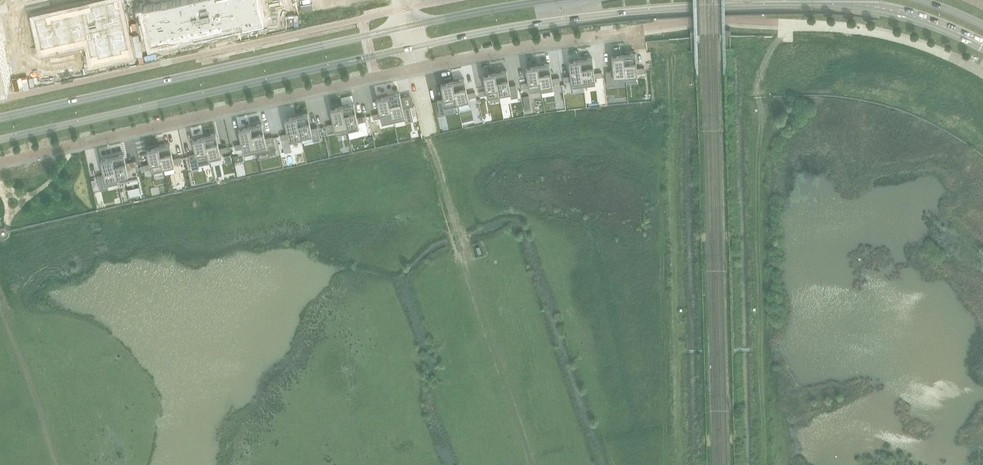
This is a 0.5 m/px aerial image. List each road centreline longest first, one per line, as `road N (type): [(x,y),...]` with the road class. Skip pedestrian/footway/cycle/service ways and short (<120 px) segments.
road 1 (primary): [(411,48),(663,10),(814,5),(923,19),(982,45)]
road 2 (residential): [(0,162),(415,69)]
road 3 (primary): [(0,139),(411,48)]
road 4 (primary): [(407,28),(0,118)]
road 5 (residential): [(415,69),(640,28)]
road 6 (residential): [(789,25),(894,37),(982,73)]
road 7 (primary): [(558,0),(407,28)]

